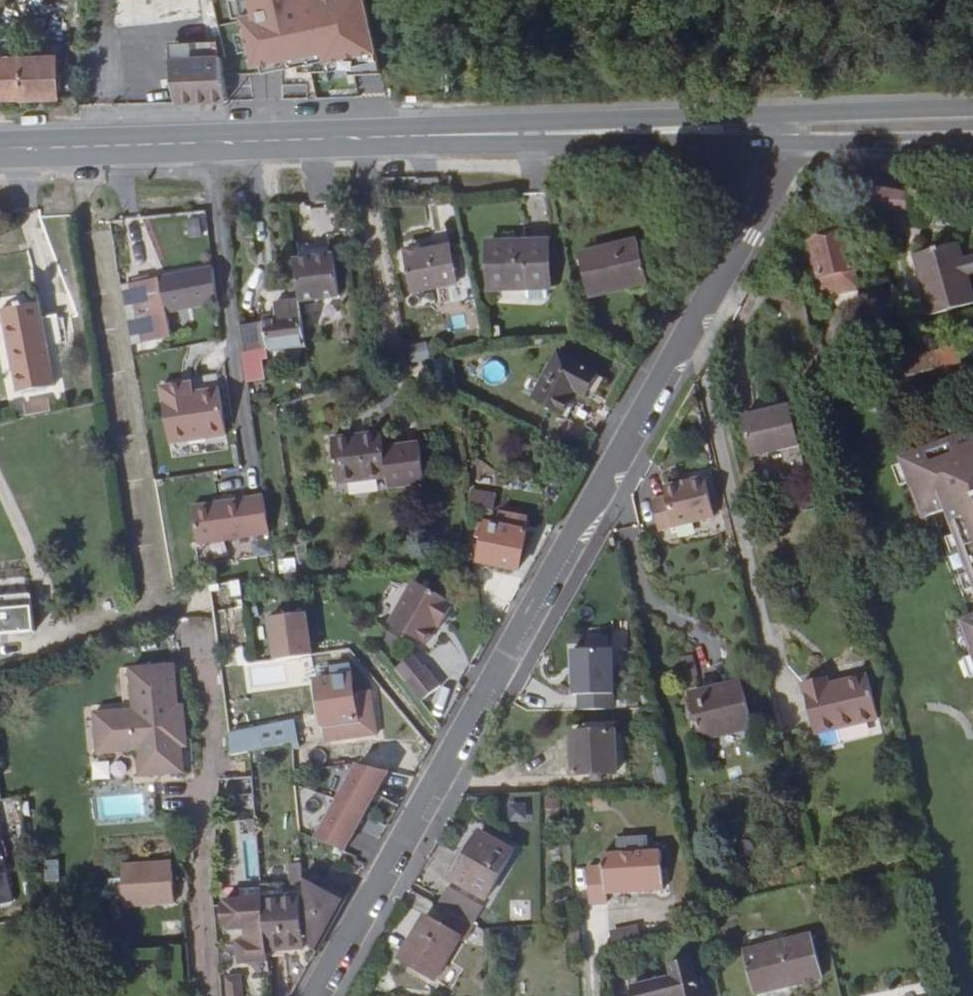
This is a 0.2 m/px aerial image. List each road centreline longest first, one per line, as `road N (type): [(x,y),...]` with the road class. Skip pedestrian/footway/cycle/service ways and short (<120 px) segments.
road 1 (residential): [(783,144),(745,233),(315,995)]
road 2 (primary): [(795,116),(358,137)]
road 3 (primary): [(358,137),(783,144)]
road 4 (primary): [(358,137),(0,150)]
road 5 (primary): [(783,144),(972,142)]
road 6 (primary): [(972,110),(795,116)]

